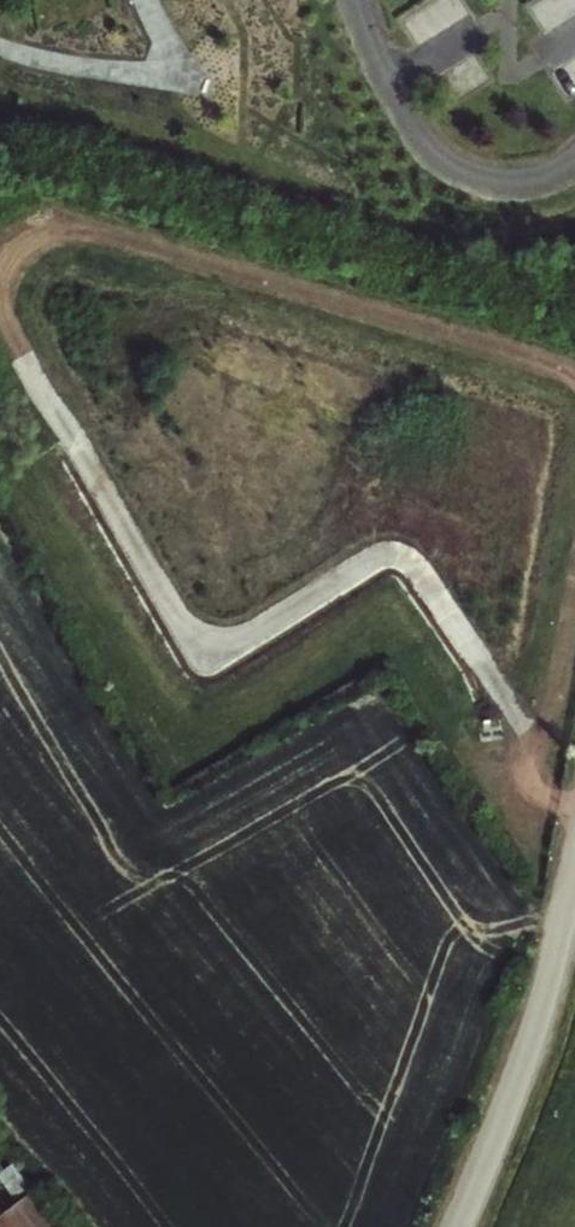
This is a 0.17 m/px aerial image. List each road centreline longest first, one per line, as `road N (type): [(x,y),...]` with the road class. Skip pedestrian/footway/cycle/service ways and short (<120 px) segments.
road 1 (residential): [(462,1226),(498,1149),(574,914)]

